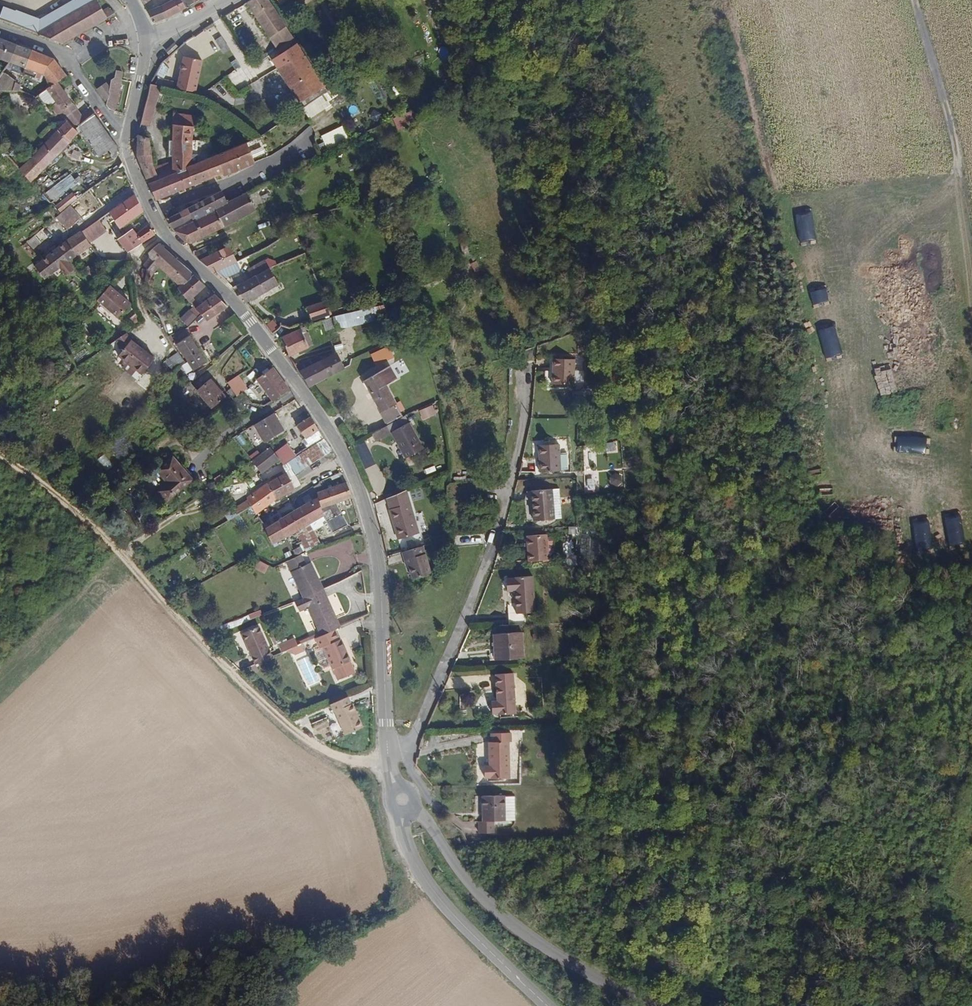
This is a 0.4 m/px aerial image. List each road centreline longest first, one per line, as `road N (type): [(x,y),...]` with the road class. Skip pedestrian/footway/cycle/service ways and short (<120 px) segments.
road 1 (tertiary): [(388,757),(378,554),(346,460),(251,323),(171,242),(126,150),(126,132)]
road 2 (track): [(0,455),(124,556),(278,716),(329,753),(362,762),(388,757)]
road 3 (unclassified): [(527,376),(508,501),(416,731)]
road 4 (unclassified): [(655,1005),(498,916),(413,809)]
road 5 (tertiary): [(546,1005),(428,888),(410,854),(402,815)]
road 6 (track): [(971,216),(914,0)]

